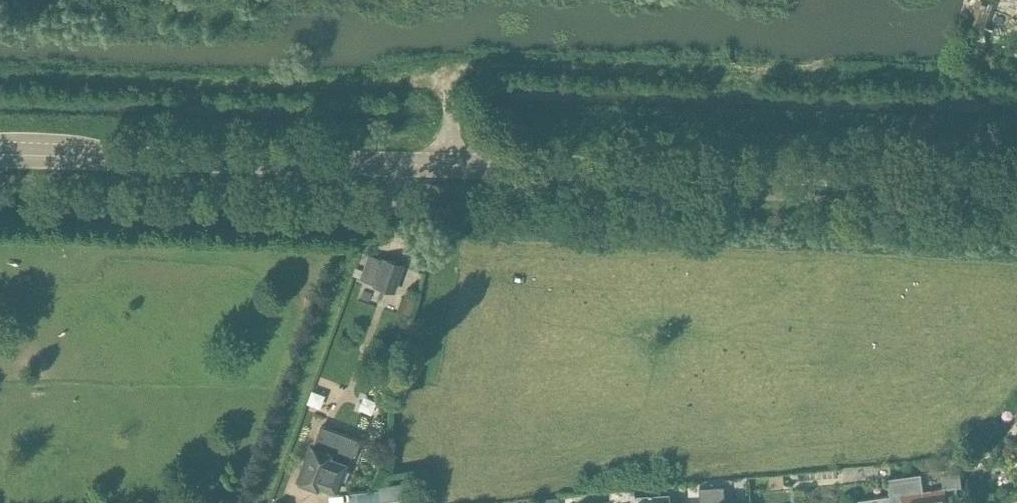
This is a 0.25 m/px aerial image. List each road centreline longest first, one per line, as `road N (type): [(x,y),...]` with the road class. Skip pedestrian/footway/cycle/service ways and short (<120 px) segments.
road 1 (secondary): [(1016,179),(0,155)]

